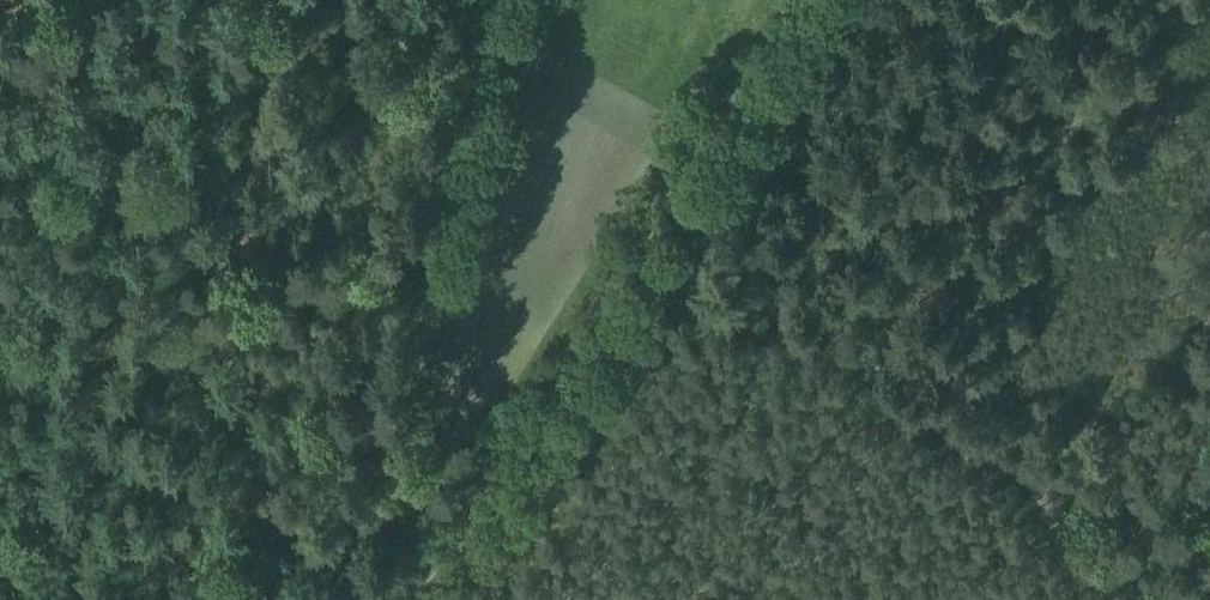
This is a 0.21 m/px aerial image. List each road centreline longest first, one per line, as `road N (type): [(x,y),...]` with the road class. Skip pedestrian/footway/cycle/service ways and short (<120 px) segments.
road 1 (track): [(403,599),(642,248),(853,334),(1034,490),(1096,599)]
road 2 (track): [(642,248),(796,0)]
road 3 (track): [(1134,599),(1209,480)]

